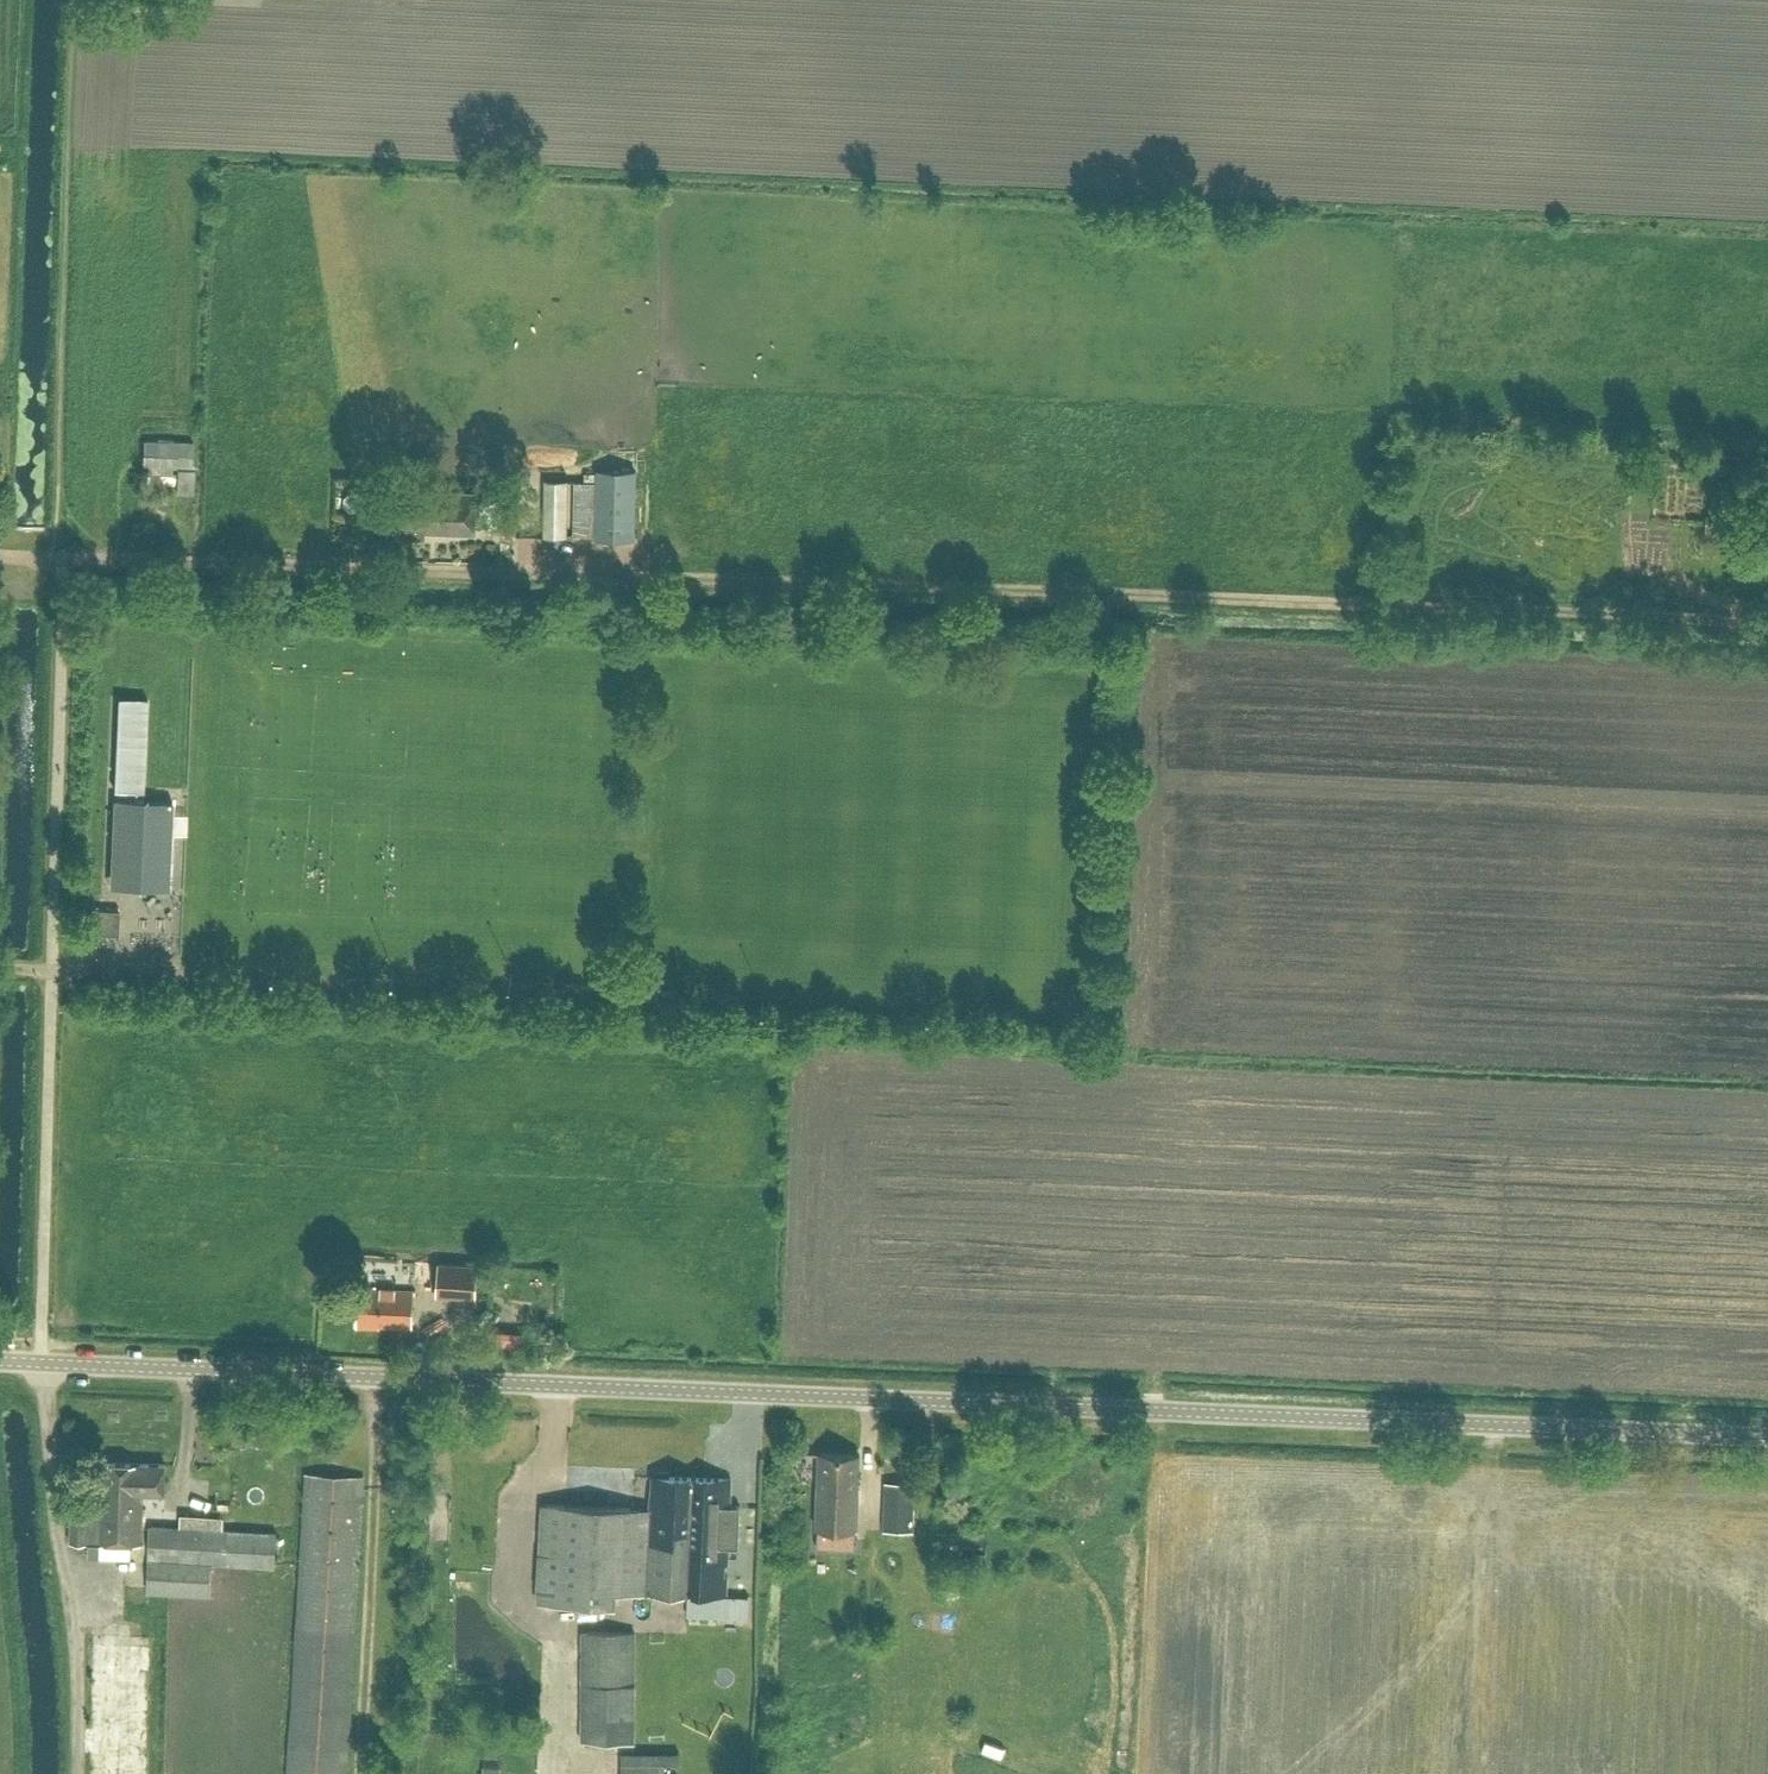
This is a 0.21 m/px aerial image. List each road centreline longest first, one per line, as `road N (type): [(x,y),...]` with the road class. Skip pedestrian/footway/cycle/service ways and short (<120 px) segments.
road 1 (unclassified): [(1767,1437),(1013,1413),(0,1357)]
road 2 (track): [(1767,622),(63,558)]

